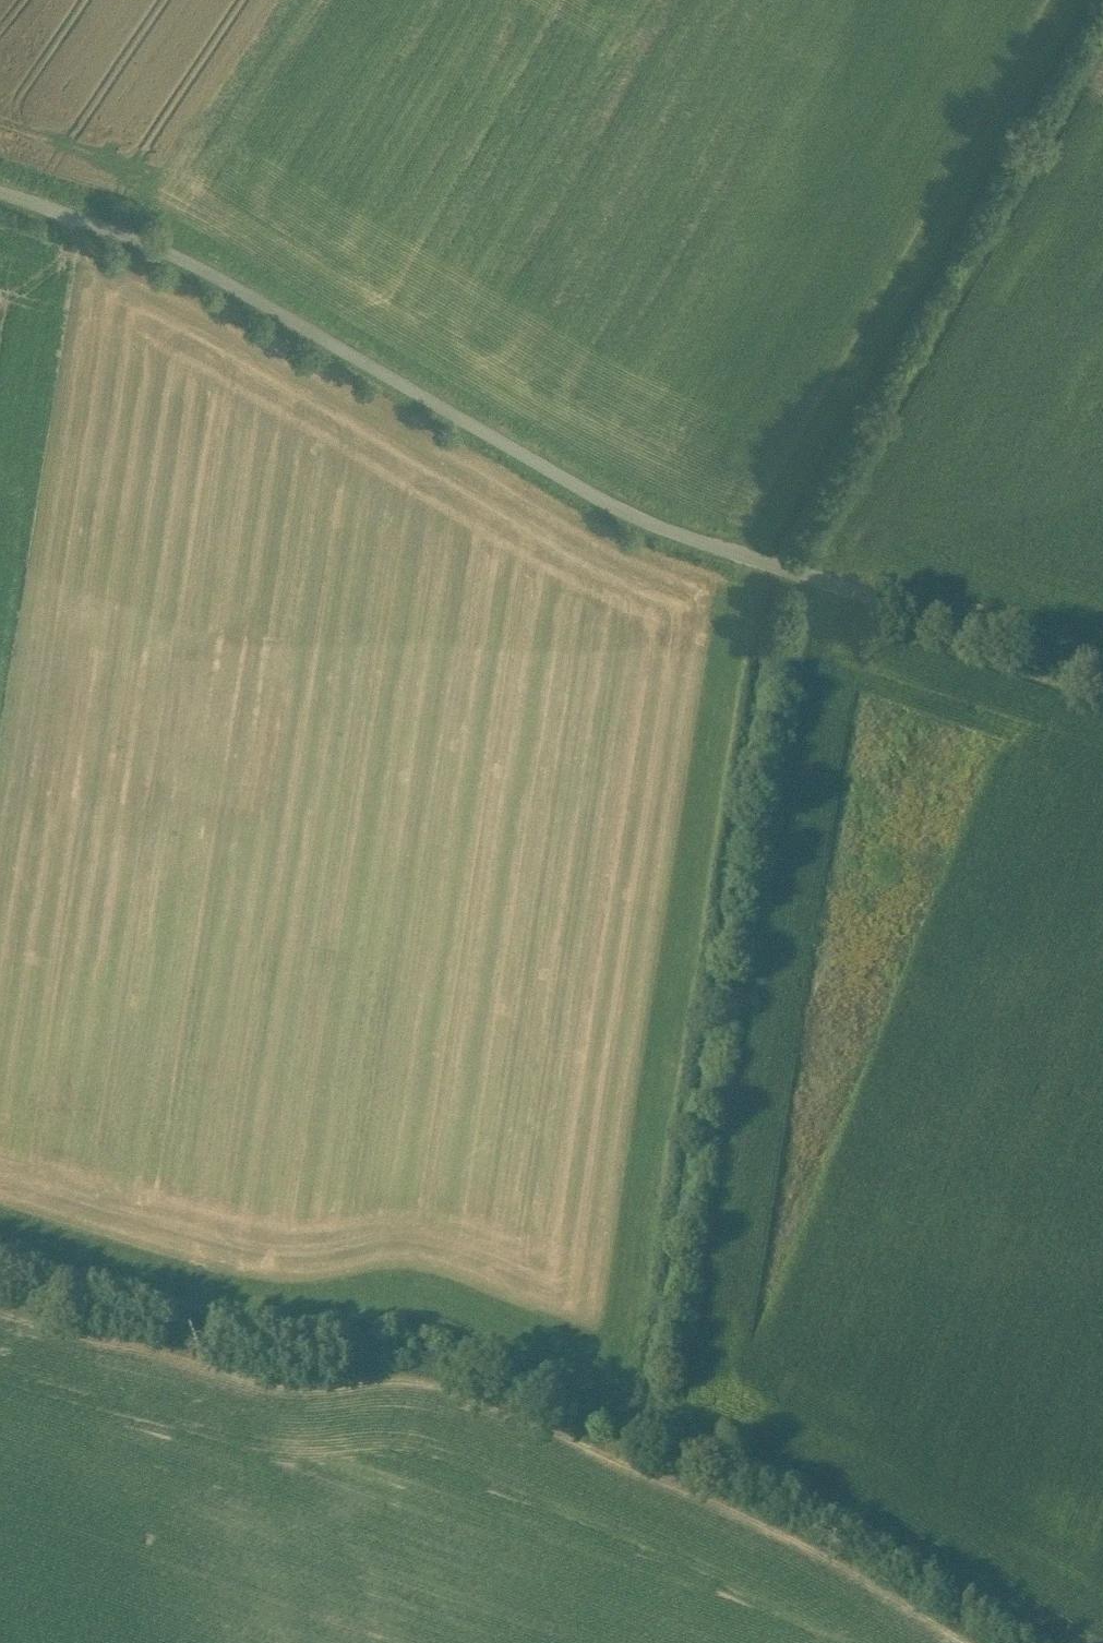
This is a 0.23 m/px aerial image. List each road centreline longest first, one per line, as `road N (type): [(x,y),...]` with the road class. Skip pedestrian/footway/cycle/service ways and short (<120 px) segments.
road 1 (unclassified): [(0,197),(182,265),(613,515),(1102,674)]

